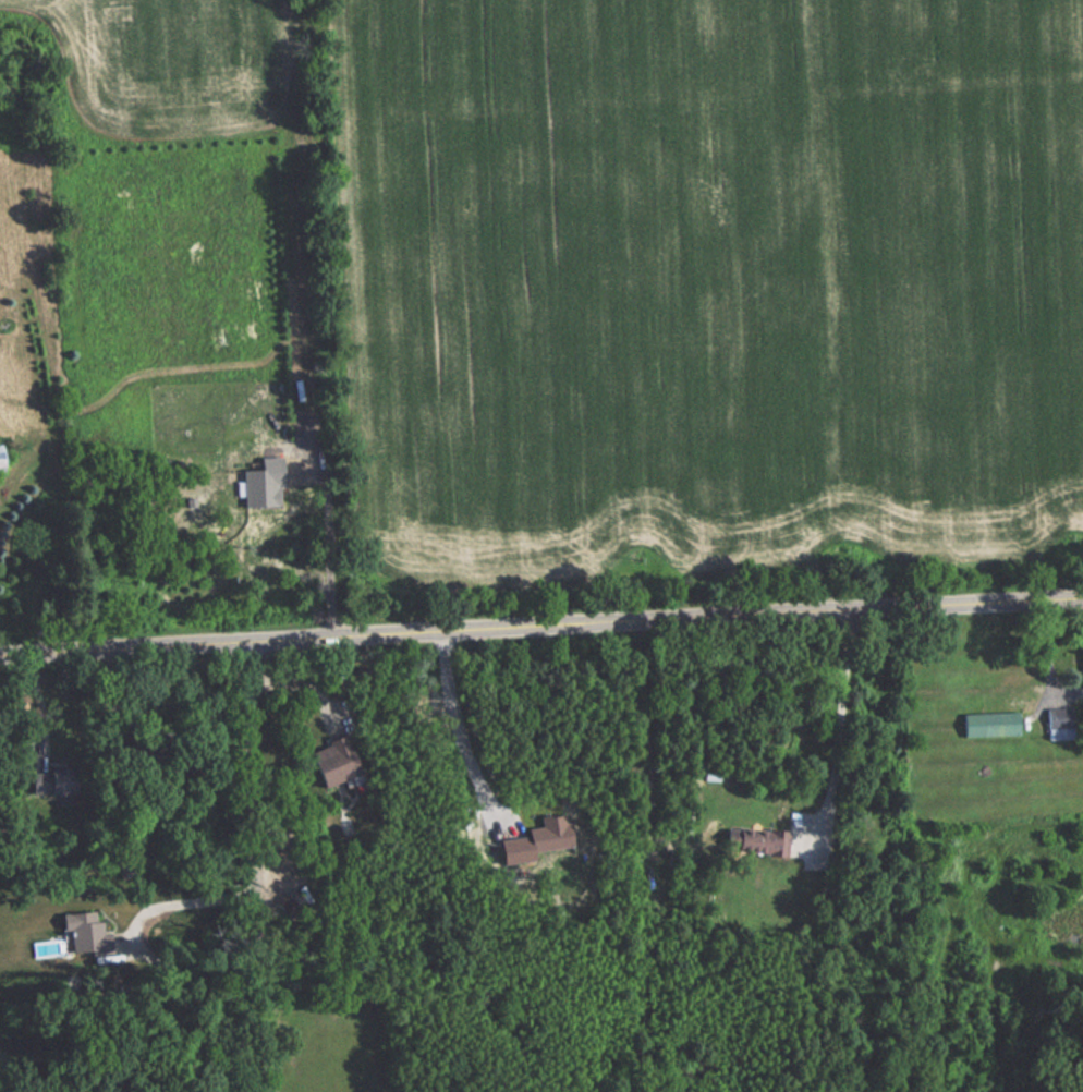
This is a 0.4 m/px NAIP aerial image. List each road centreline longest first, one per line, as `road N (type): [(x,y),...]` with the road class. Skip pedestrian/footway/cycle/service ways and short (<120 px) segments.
road 1 (tertiary): [(0,657),(1082,602)]
road 2 (residential): [(261,1091),(239,647)]

